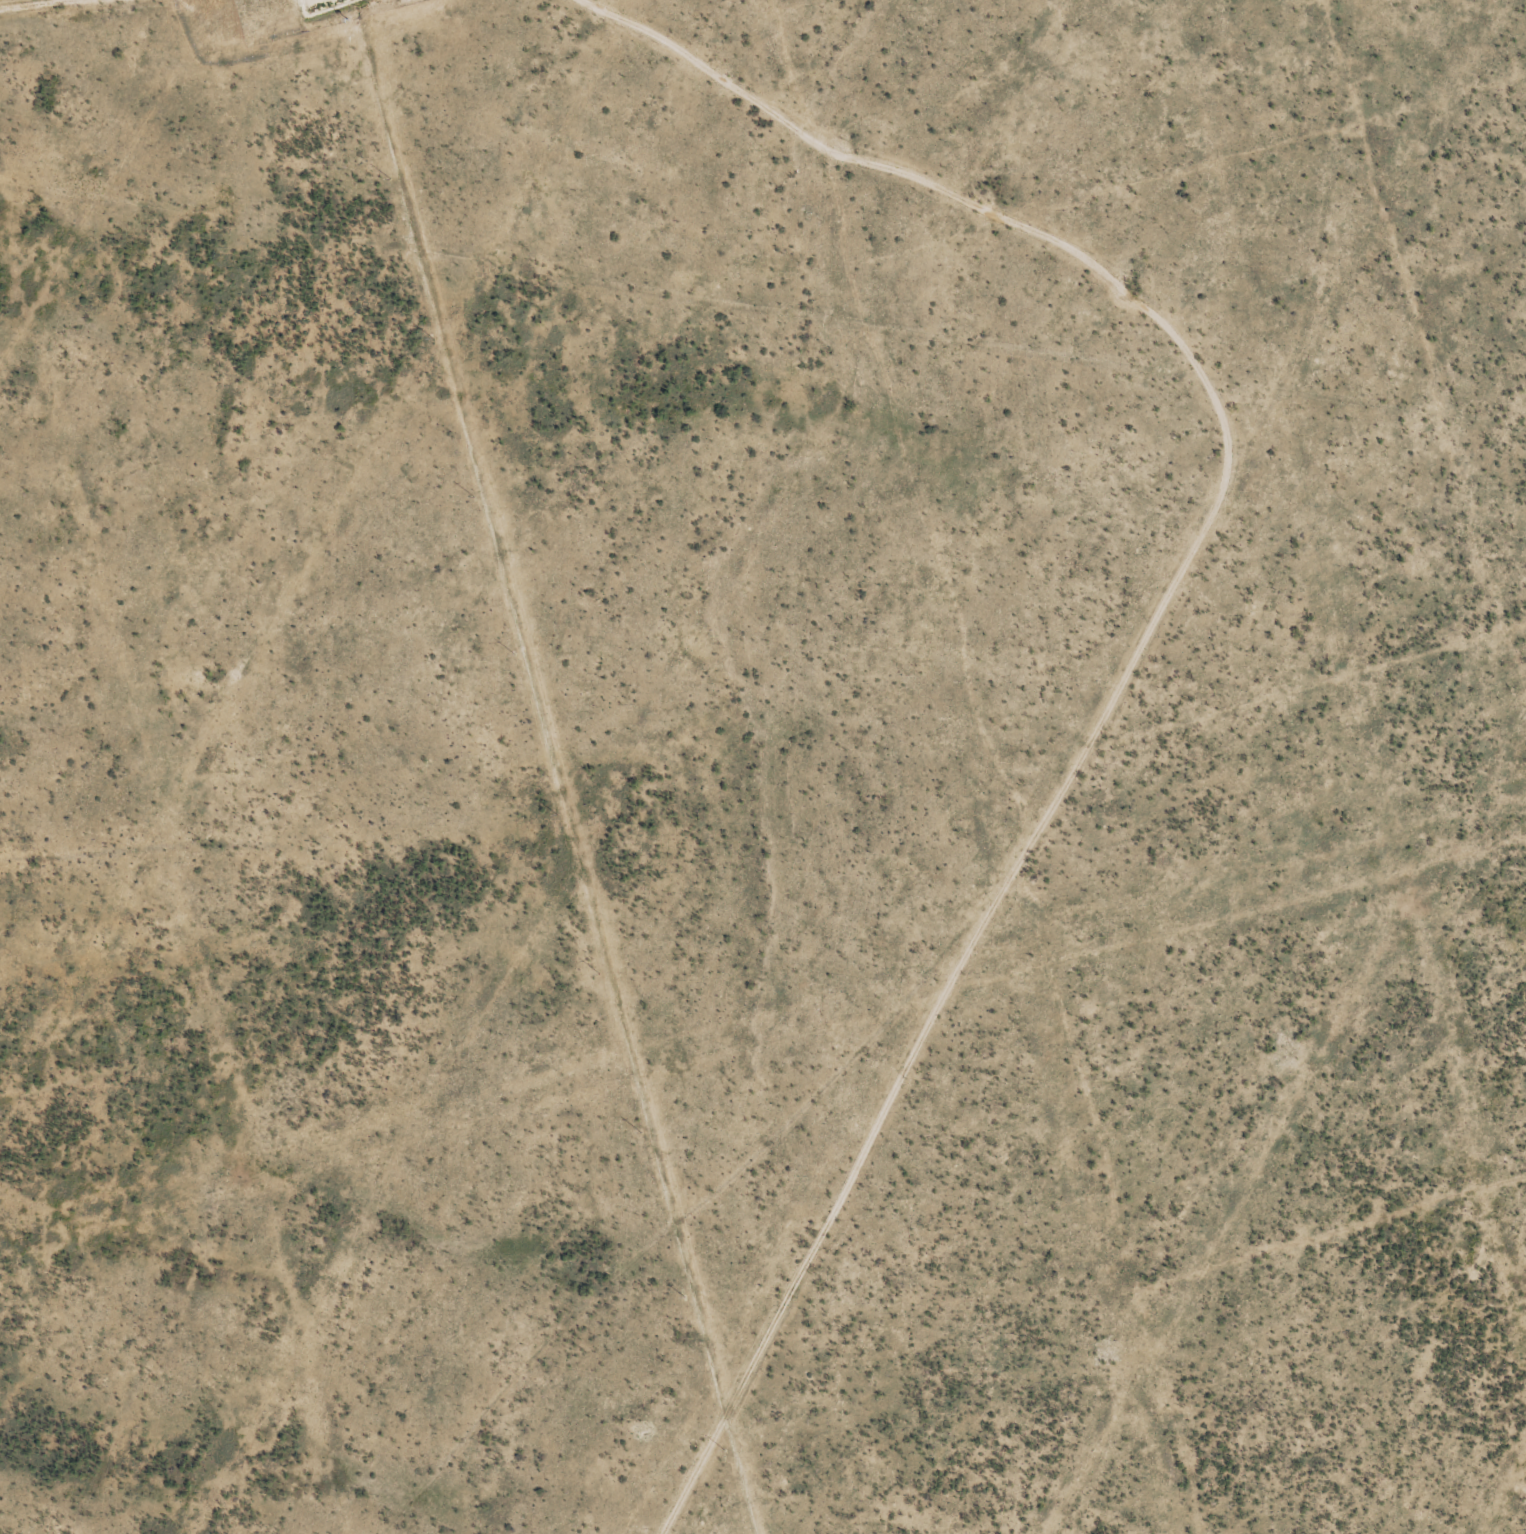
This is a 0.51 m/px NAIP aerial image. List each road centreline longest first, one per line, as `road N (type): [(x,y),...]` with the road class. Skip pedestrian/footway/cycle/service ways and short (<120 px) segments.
road 1 (track): [(952,973),(1220,495),(1229,450),(1219,410),(1158,314),(1089,258),(829,146),(665,40),(585,0)]
road 2 (track): [(432,1533),(632,1344),(952,973)]
road 3 (track): [(952,973),(716,1436),(657,1533)]

